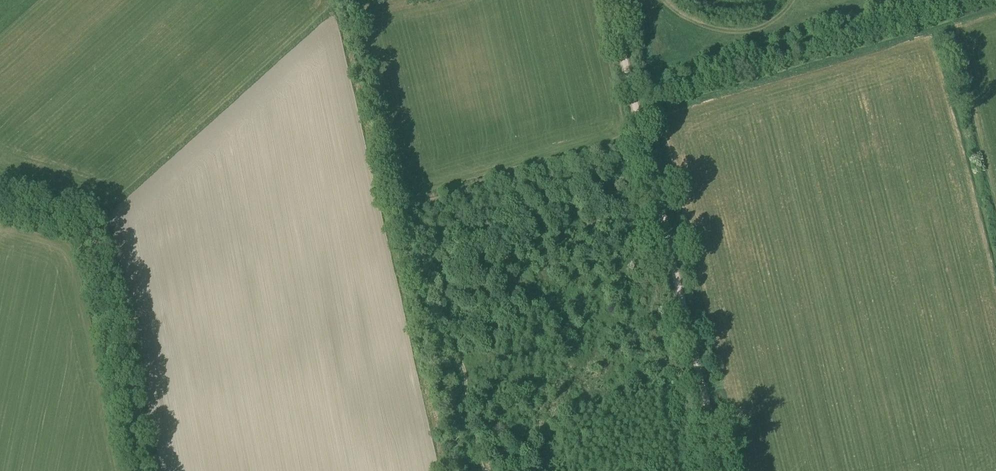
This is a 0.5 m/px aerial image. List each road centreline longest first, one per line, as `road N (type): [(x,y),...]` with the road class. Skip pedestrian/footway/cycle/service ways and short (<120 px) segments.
road 1 (track): [(724,470),(612,0)]

